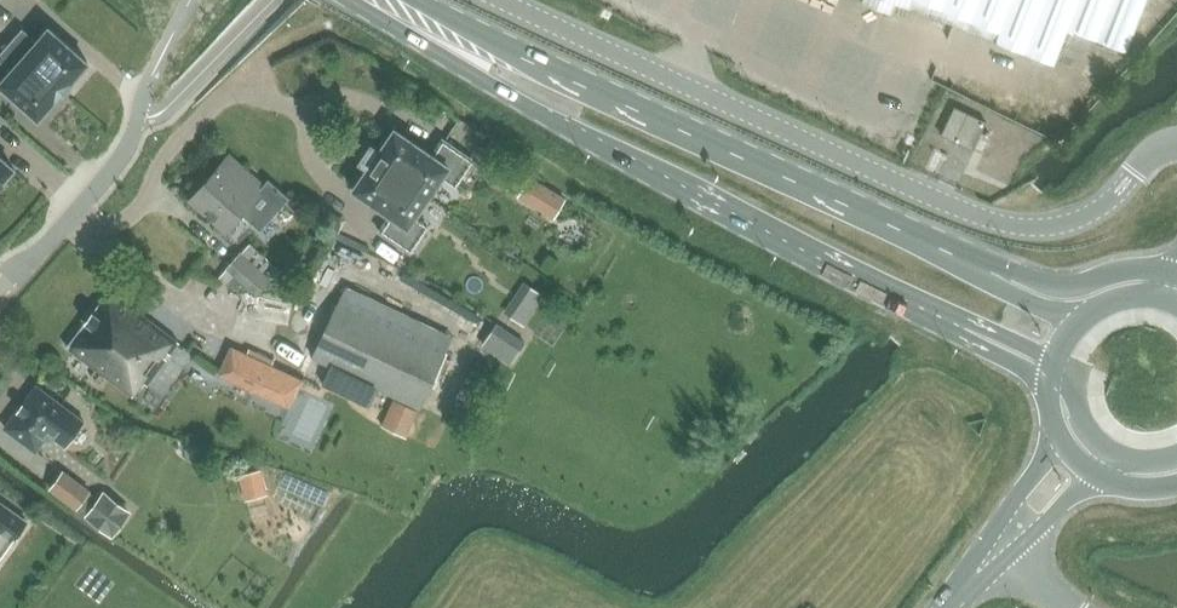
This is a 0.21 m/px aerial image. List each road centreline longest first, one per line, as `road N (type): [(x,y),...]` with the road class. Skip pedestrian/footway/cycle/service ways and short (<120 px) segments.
road 1 (unclassified): [(1176,141),(1079,217),(1011,224),(898,184),(504,0)]
road 2 (primary): [(370,0),(541,113),(962,328)]
road 3 (primary): [(987,269),(394,0)]
road 4 (residential): [(0,294),(125,151),(139,119)]
road 5 (primary): [(1172,271),(1125,270),(1068,286),(987,269)]
road 6 (tertiary): [(1062,443),(1024,491),(996,549)]
road 7 (tertiary): [(996,549),(1050,517),(1094,473)]

